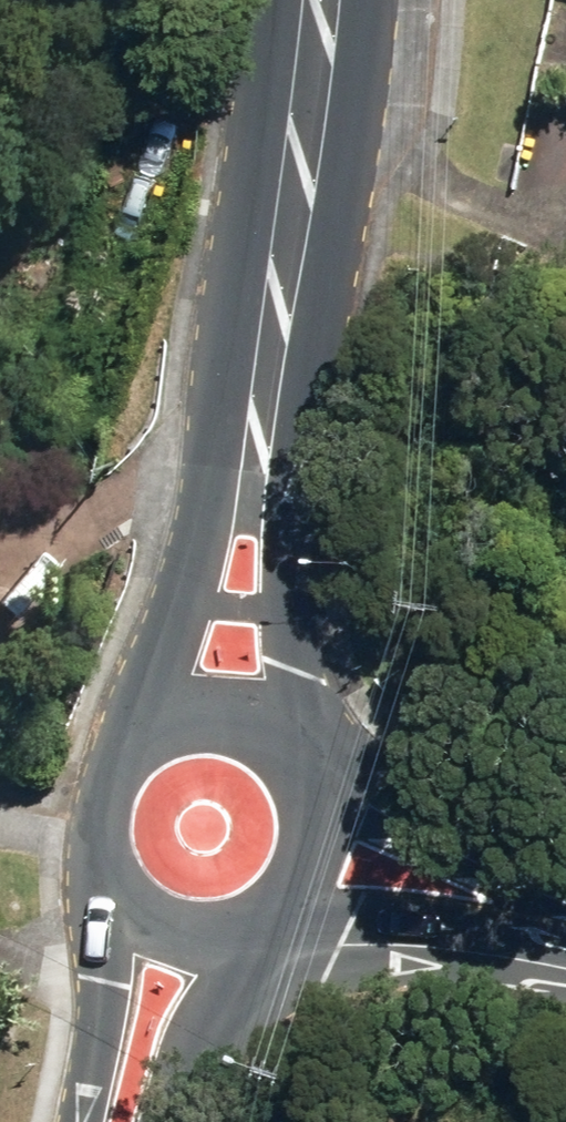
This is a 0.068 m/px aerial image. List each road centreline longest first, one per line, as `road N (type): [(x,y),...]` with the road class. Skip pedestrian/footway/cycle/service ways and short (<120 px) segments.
road 1 (secondary): [(263,419),(322,0)]
road 2 (secondary): [(113,753),(263,419)]
road 3 (tertiary): [(281,743),(560,919)]
road 4 (secondary): [(263,419),(273,737)]
road 5 (tertiary): [(560,919),(265,927)]
road 6 (secondary): [(102,1121),(98,883)]
road 7 (secondary): [(281,743),(312,791),(317,849),(304,885),(265,927)]
road 8 (secondary): [(254,933),(165,1121)]
road 9 (secondary): [(254,933),(211,945),(166,940),(127,918),(98,883)]
road 10 (secondary): [(113,753),(156,722),(190,713),(225,715),(273,737)]
road 11 (secondary): [(98,883),(86,816),(113,753)]

